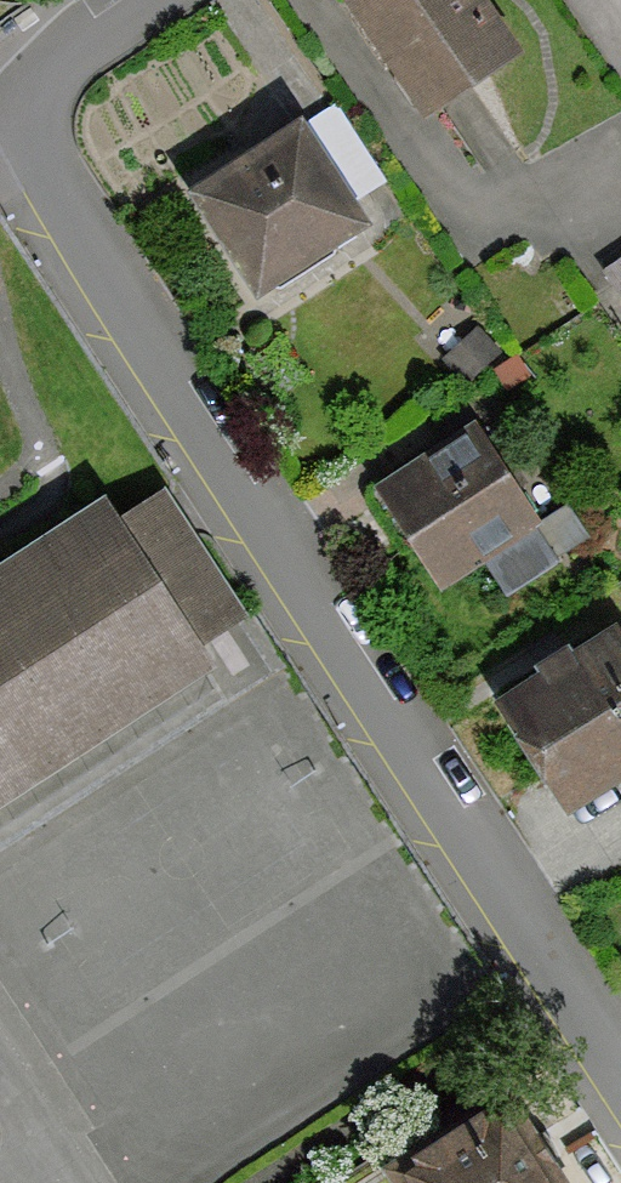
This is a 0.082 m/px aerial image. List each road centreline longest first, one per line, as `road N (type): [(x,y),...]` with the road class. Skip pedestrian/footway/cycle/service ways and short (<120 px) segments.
road 1 (unclassified): [(620,1105),(36,174),(34,112),(66,65),(158,0)]

